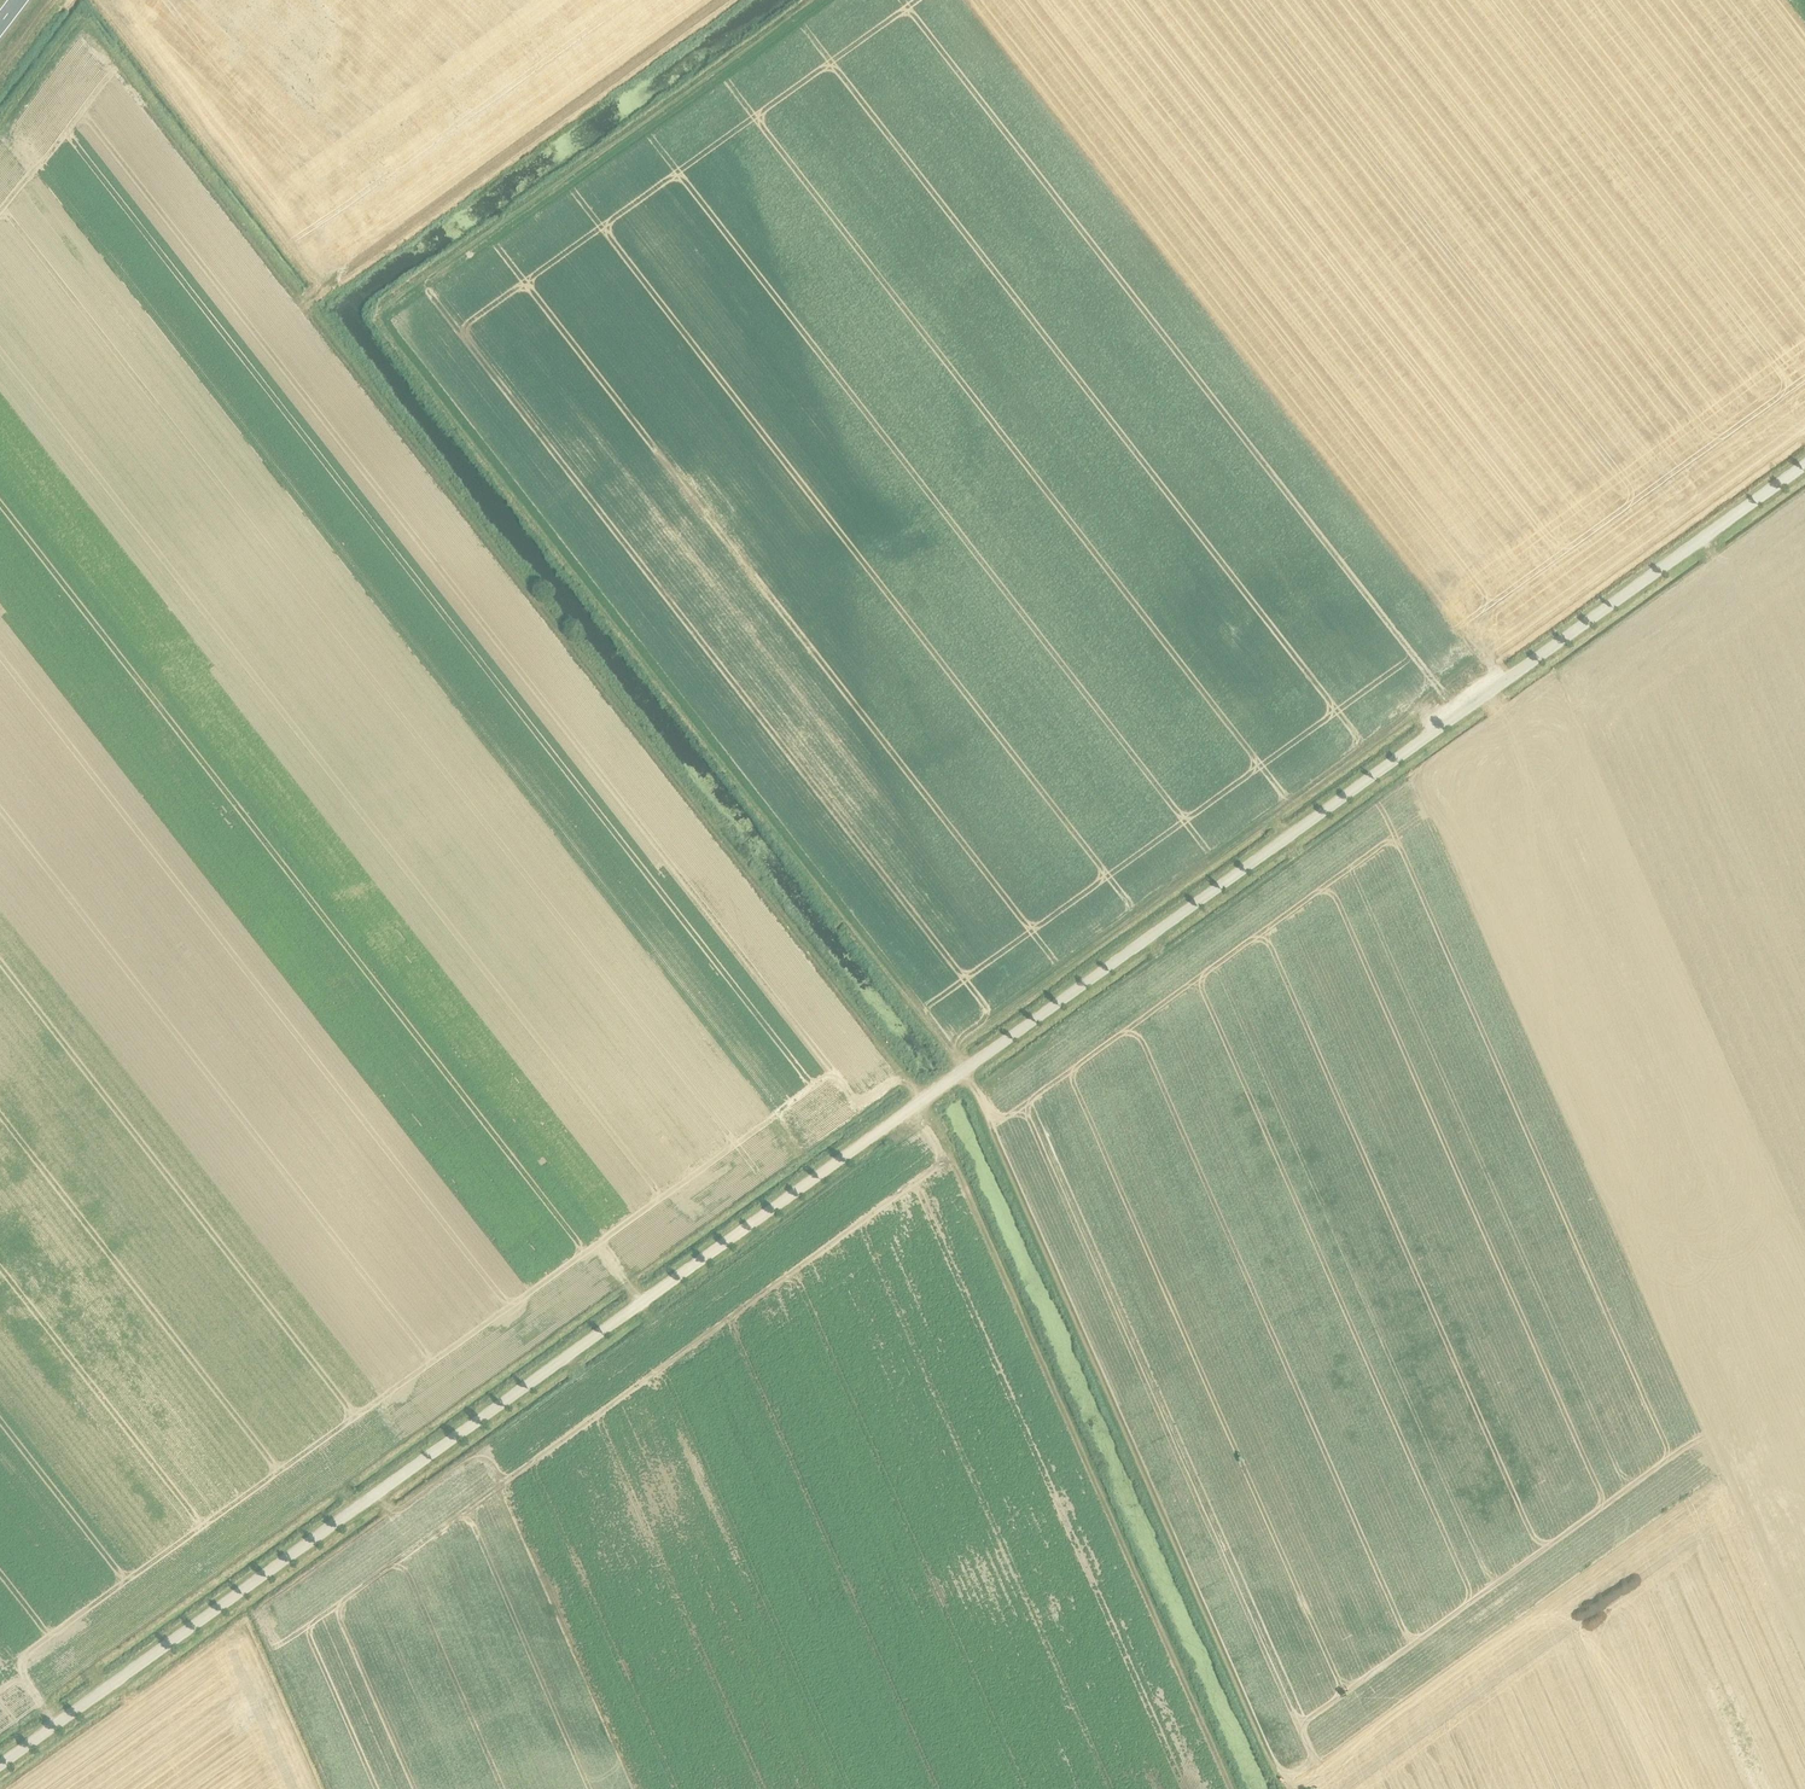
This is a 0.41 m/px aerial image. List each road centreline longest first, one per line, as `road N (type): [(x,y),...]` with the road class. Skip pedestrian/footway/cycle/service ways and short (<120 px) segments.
road 1 (unclassified): [(0,1763),(1804,465)]

